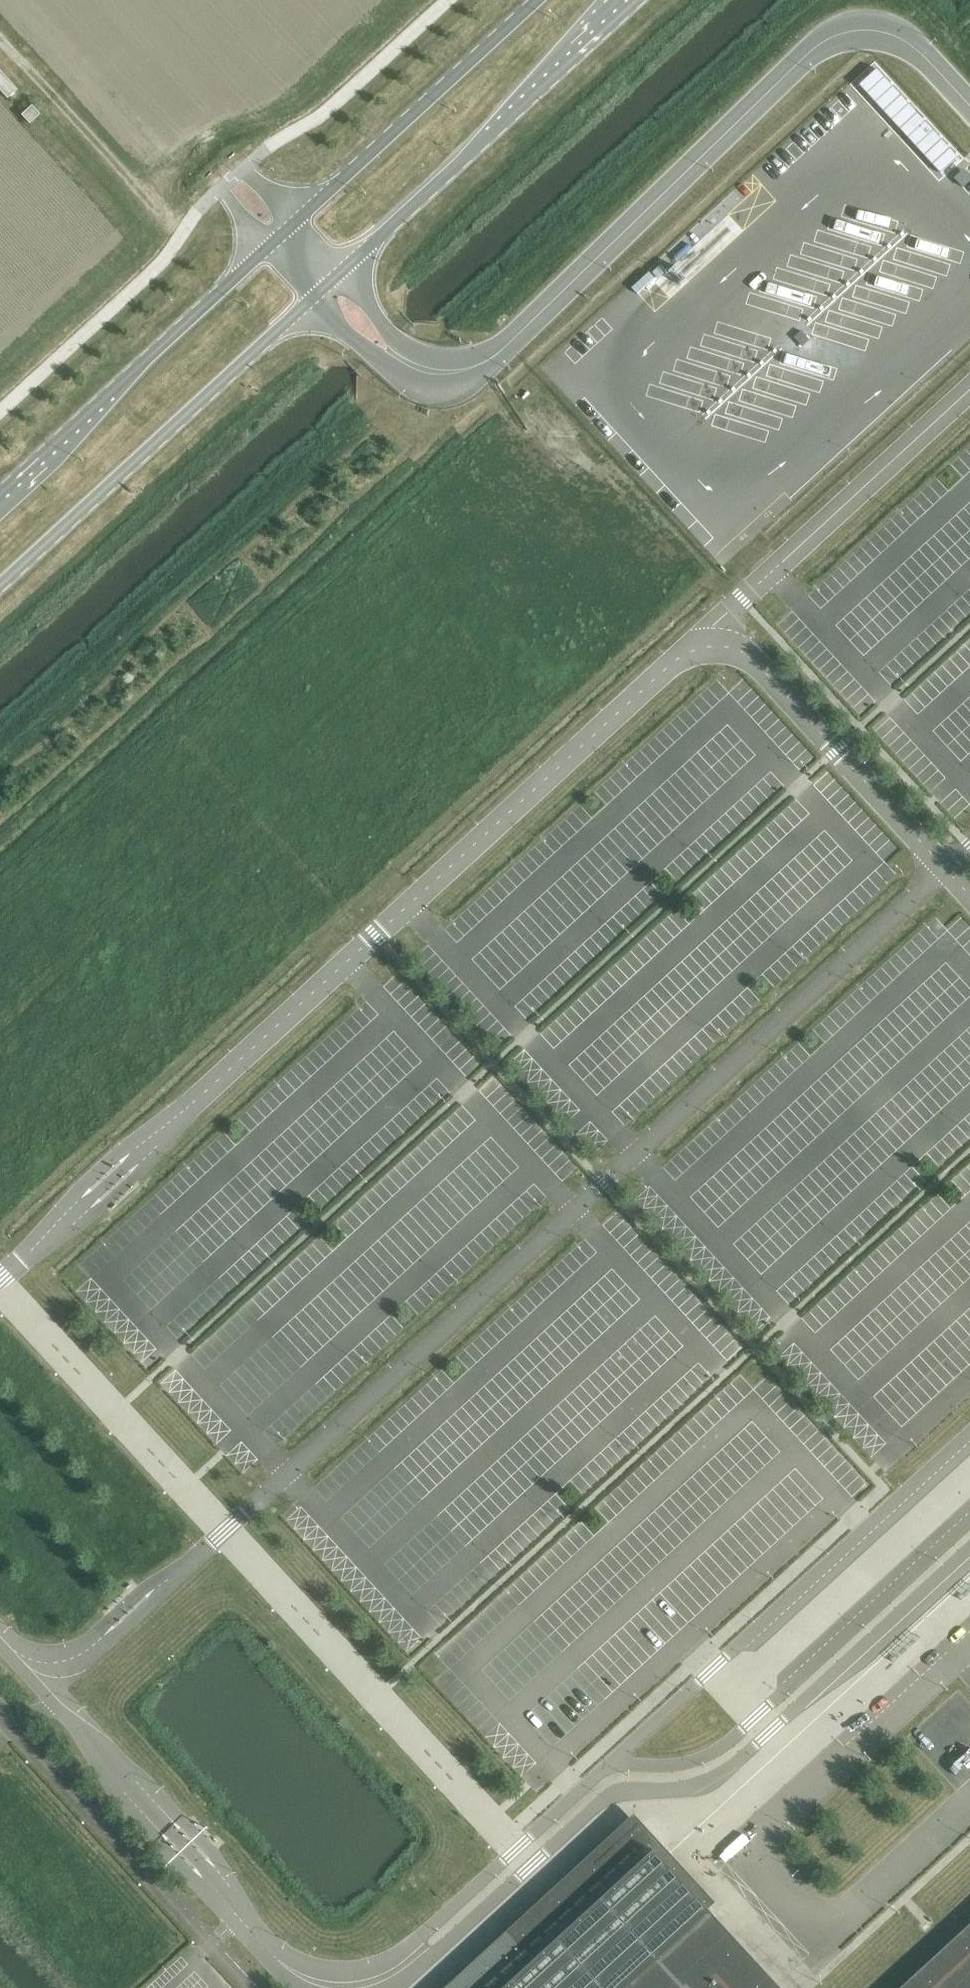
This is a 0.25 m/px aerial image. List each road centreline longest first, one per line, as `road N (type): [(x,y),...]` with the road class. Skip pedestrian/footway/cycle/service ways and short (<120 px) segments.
road 1 (secondary): [(0,584),(314,294)]
road 2 (secondary): [(339,271),(627,0)]
road 3 (secondary): [(270,243),(0,494)]
road 4 (secondary): [(534,0),(295,220)]

